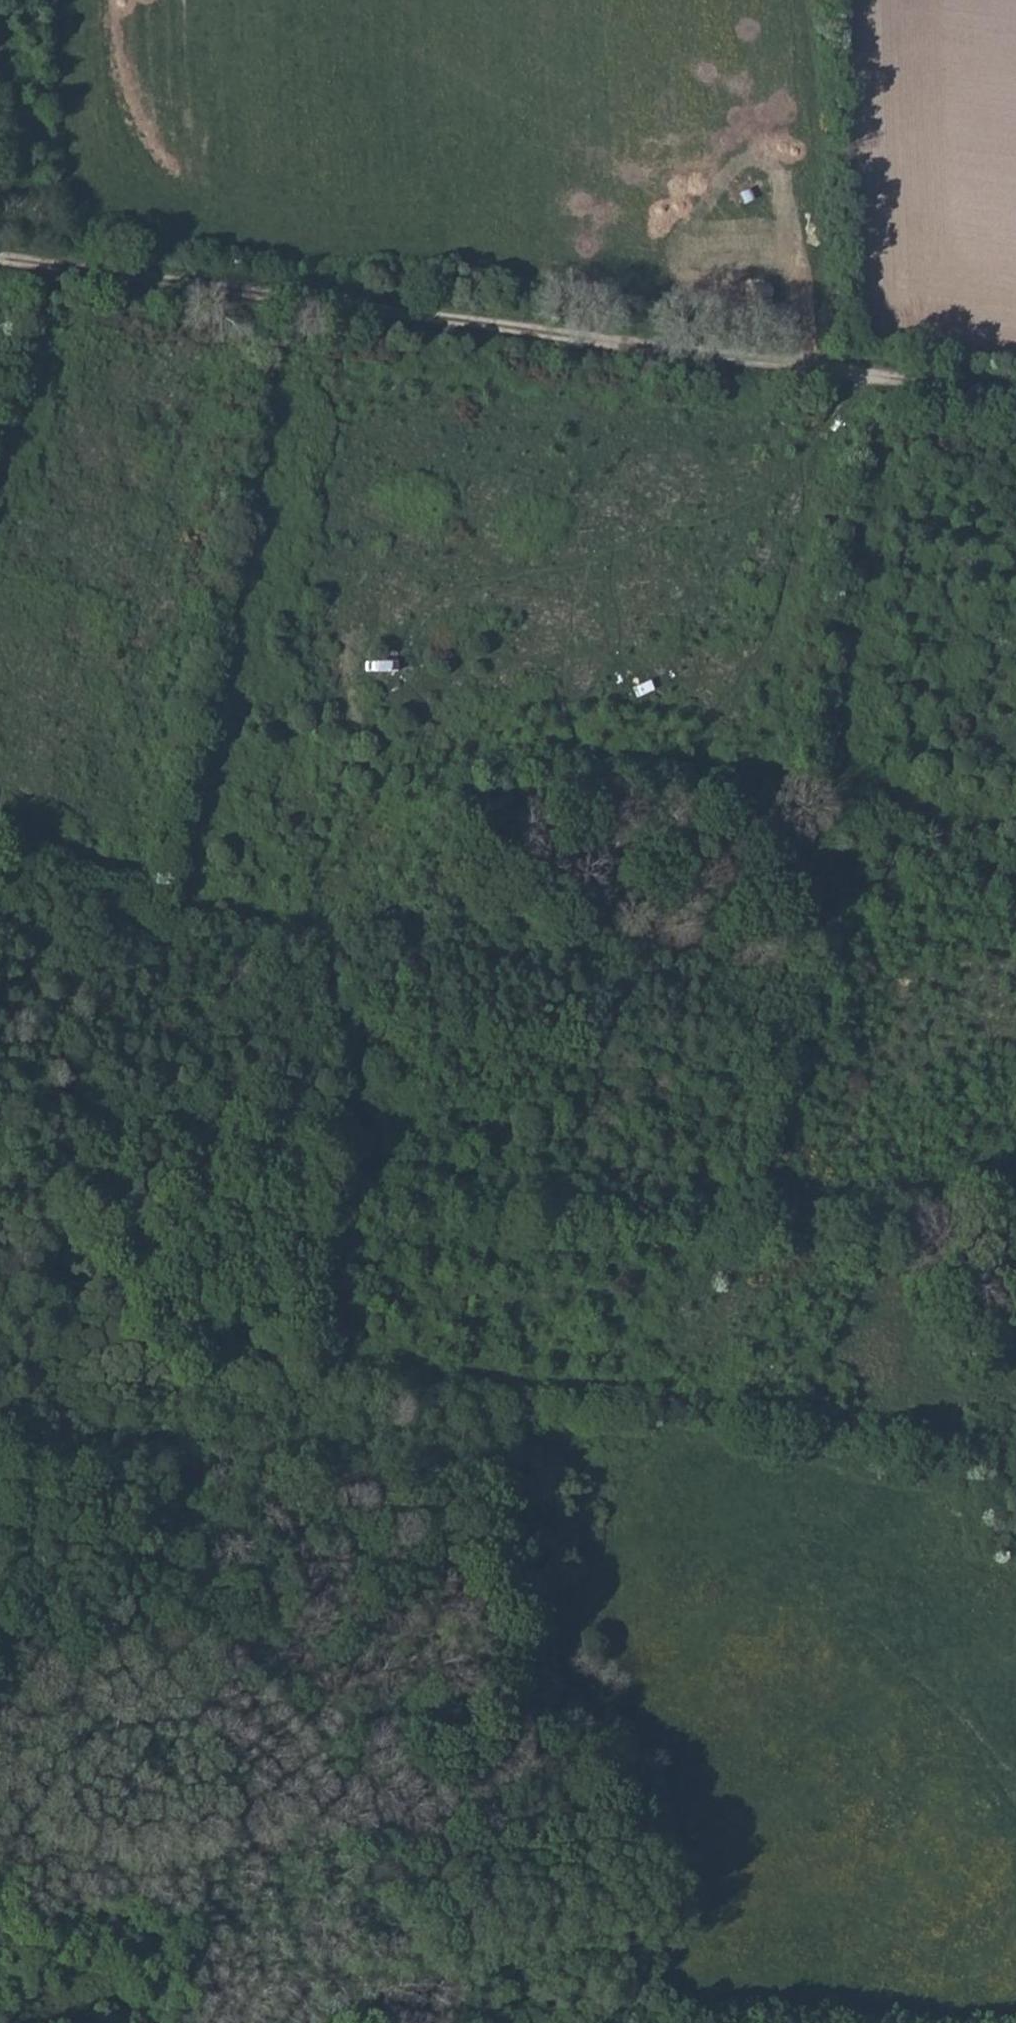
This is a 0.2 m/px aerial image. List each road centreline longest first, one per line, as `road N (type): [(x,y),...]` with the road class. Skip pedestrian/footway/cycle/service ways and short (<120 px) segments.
road 1 (track): [(1015,397),(0,259)]

